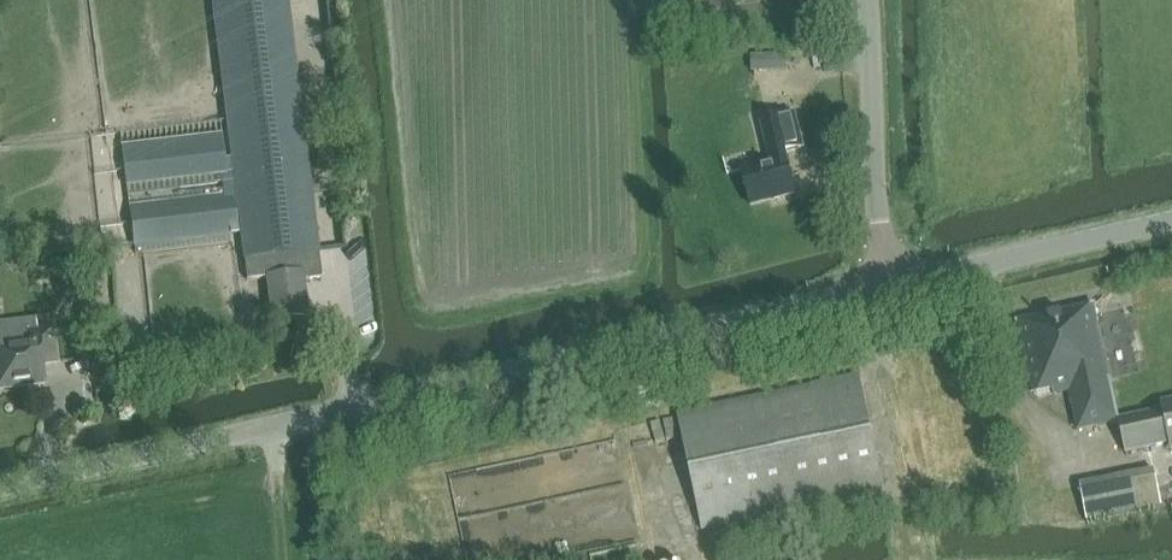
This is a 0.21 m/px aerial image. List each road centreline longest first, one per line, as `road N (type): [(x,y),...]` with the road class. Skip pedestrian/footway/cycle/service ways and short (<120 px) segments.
road 1 (tertiary): [(0,492),(881,291)]
road 2 (tertiary): [(881,291),(1171,223)]
road 3 (tertiary): [(881,291),(865,0)]
road 4 (track): [(290,559),(273,430)]

